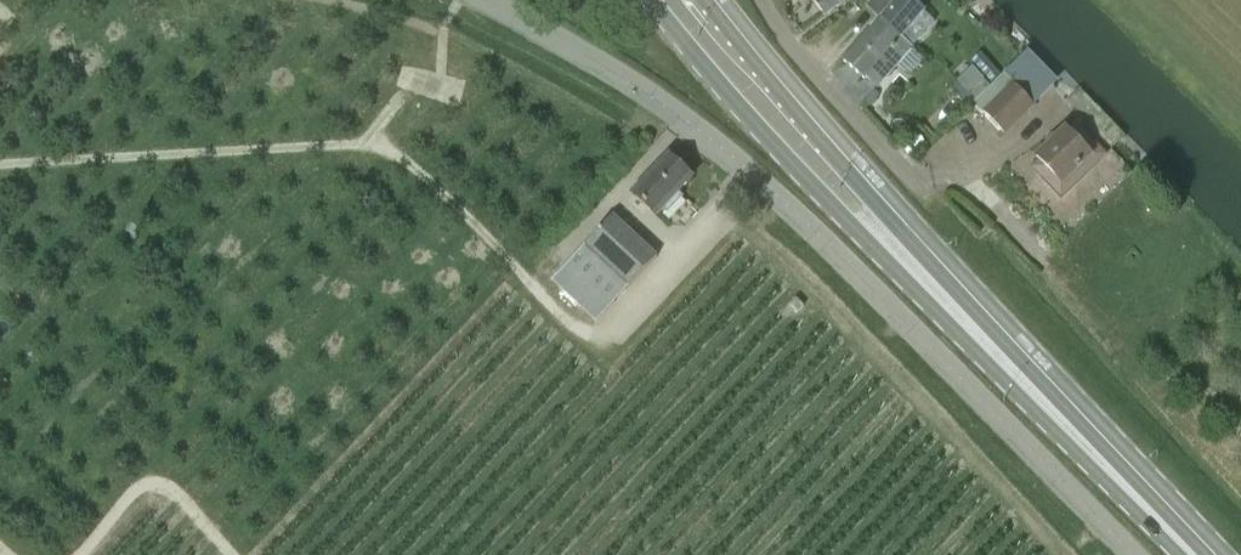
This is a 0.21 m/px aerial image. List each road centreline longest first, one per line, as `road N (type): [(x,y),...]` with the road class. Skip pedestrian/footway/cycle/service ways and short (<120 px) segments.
road 1 (unclassified): [(1133,554),(754,175),(616,74),(489,0)]
road 2 (track): [(0,164),(354,146),(367,141),(408,81),(441,91),(442,32),(459,0)]
road 3 (primary): [(658,0),(921,299),(1029,382)]
road 4 (primary): [(1029,382),(700,0)]
road 5 (track): [(1056,554),(761,246),(723,216)]
road 6 (primary): [(1194,554),(1029,382)]
road 7 (track): [(536,288),(426,178),(367,141)]
road 8 (track): [(230,554),(175,494),(154,486),(82,554)]

